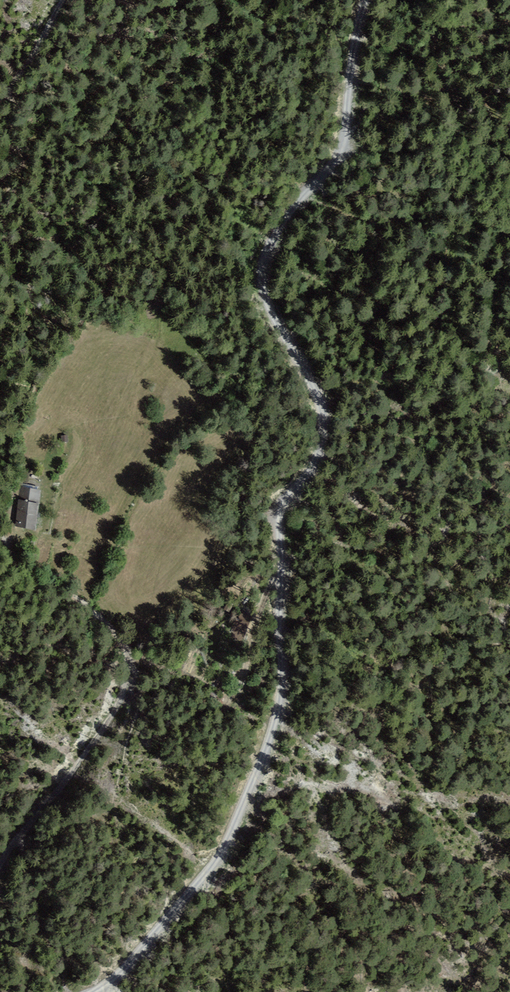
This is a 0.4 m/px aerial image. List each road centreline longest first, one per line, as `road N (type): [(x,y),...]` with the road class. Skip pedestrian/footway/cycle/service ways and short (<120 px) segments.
road 1 (track): [(96,991),(211,869),(270,735),(280,671),(279,513),(314,464),(322,436),(317,402),(266,303),(262,278),(283,224),(340,152),(365,0)]
road 2 (track): [(2,533),(25,571),(100,618),(129,664),(106,729),(0,870)]

